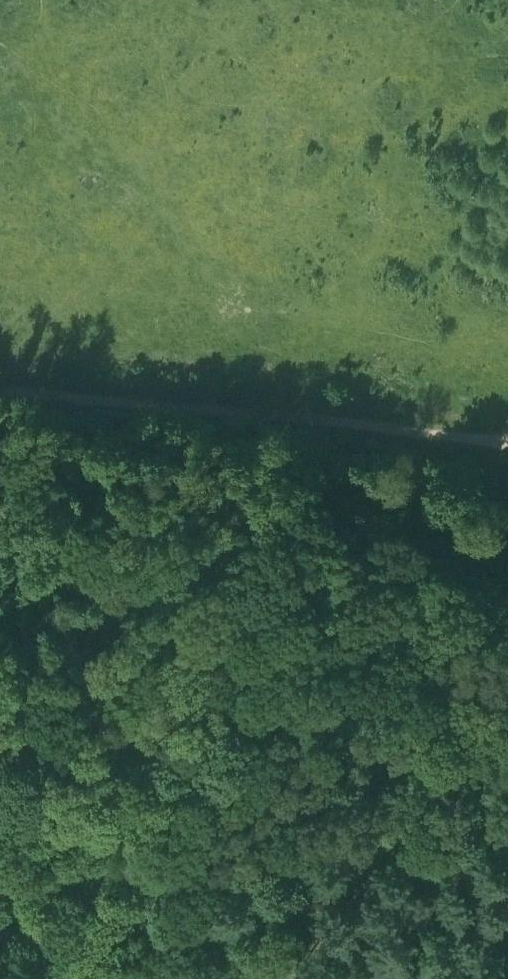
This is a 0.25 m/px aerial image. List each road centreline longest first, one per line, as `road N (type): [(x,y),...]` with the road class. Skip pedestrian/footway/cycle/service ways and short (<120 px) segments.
road 1 (unclassified): [(507,440),(0,391)]
road 2 (track): [(99,826),(224,673),(273,642),(377,627),(449,636),(507,655)]
road 3 (track): [(254,414),(262,447),(418,504),(485,541)]
road 4 (track): [(0,821),(27,864),(46,978)]
road 5 (track): [(99,826),(57,894),(54,978)]

